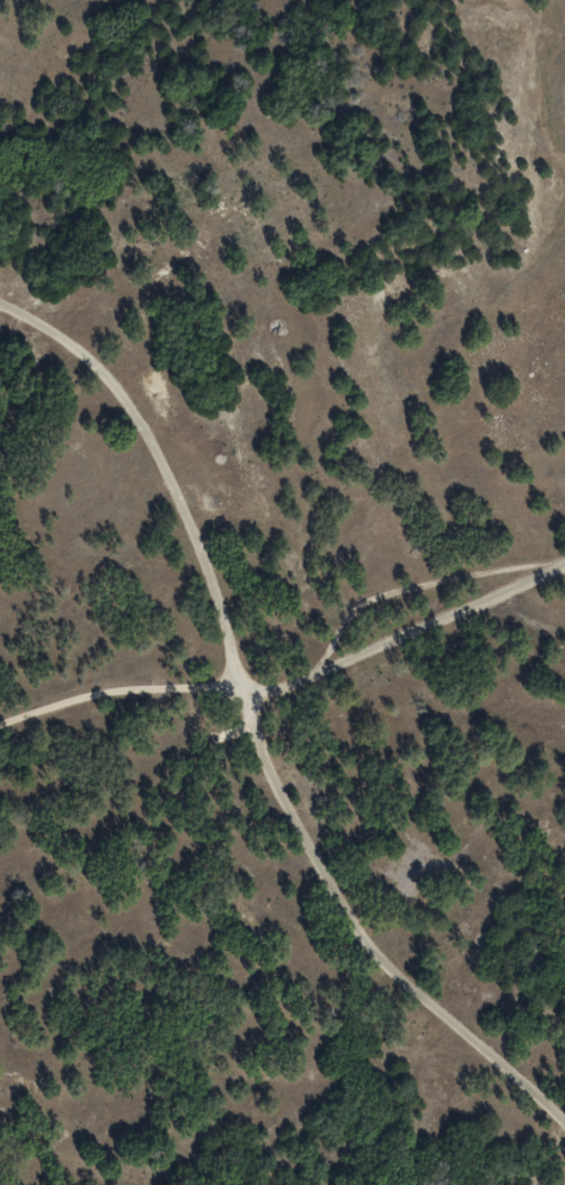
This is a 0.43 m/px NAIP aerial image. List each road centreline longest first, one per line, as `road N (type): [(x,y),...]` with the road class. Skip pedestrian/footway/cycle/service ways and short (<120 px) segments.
road 1 (residential): [(564,1107),(386,945),(331,884),(258,735),(209,559),(125,385),(43,308),(0,293)]
road 2 (residential): [(0,706),(90,683),(268,675),(330,657),(379,589),(452,564),(564,548)]

